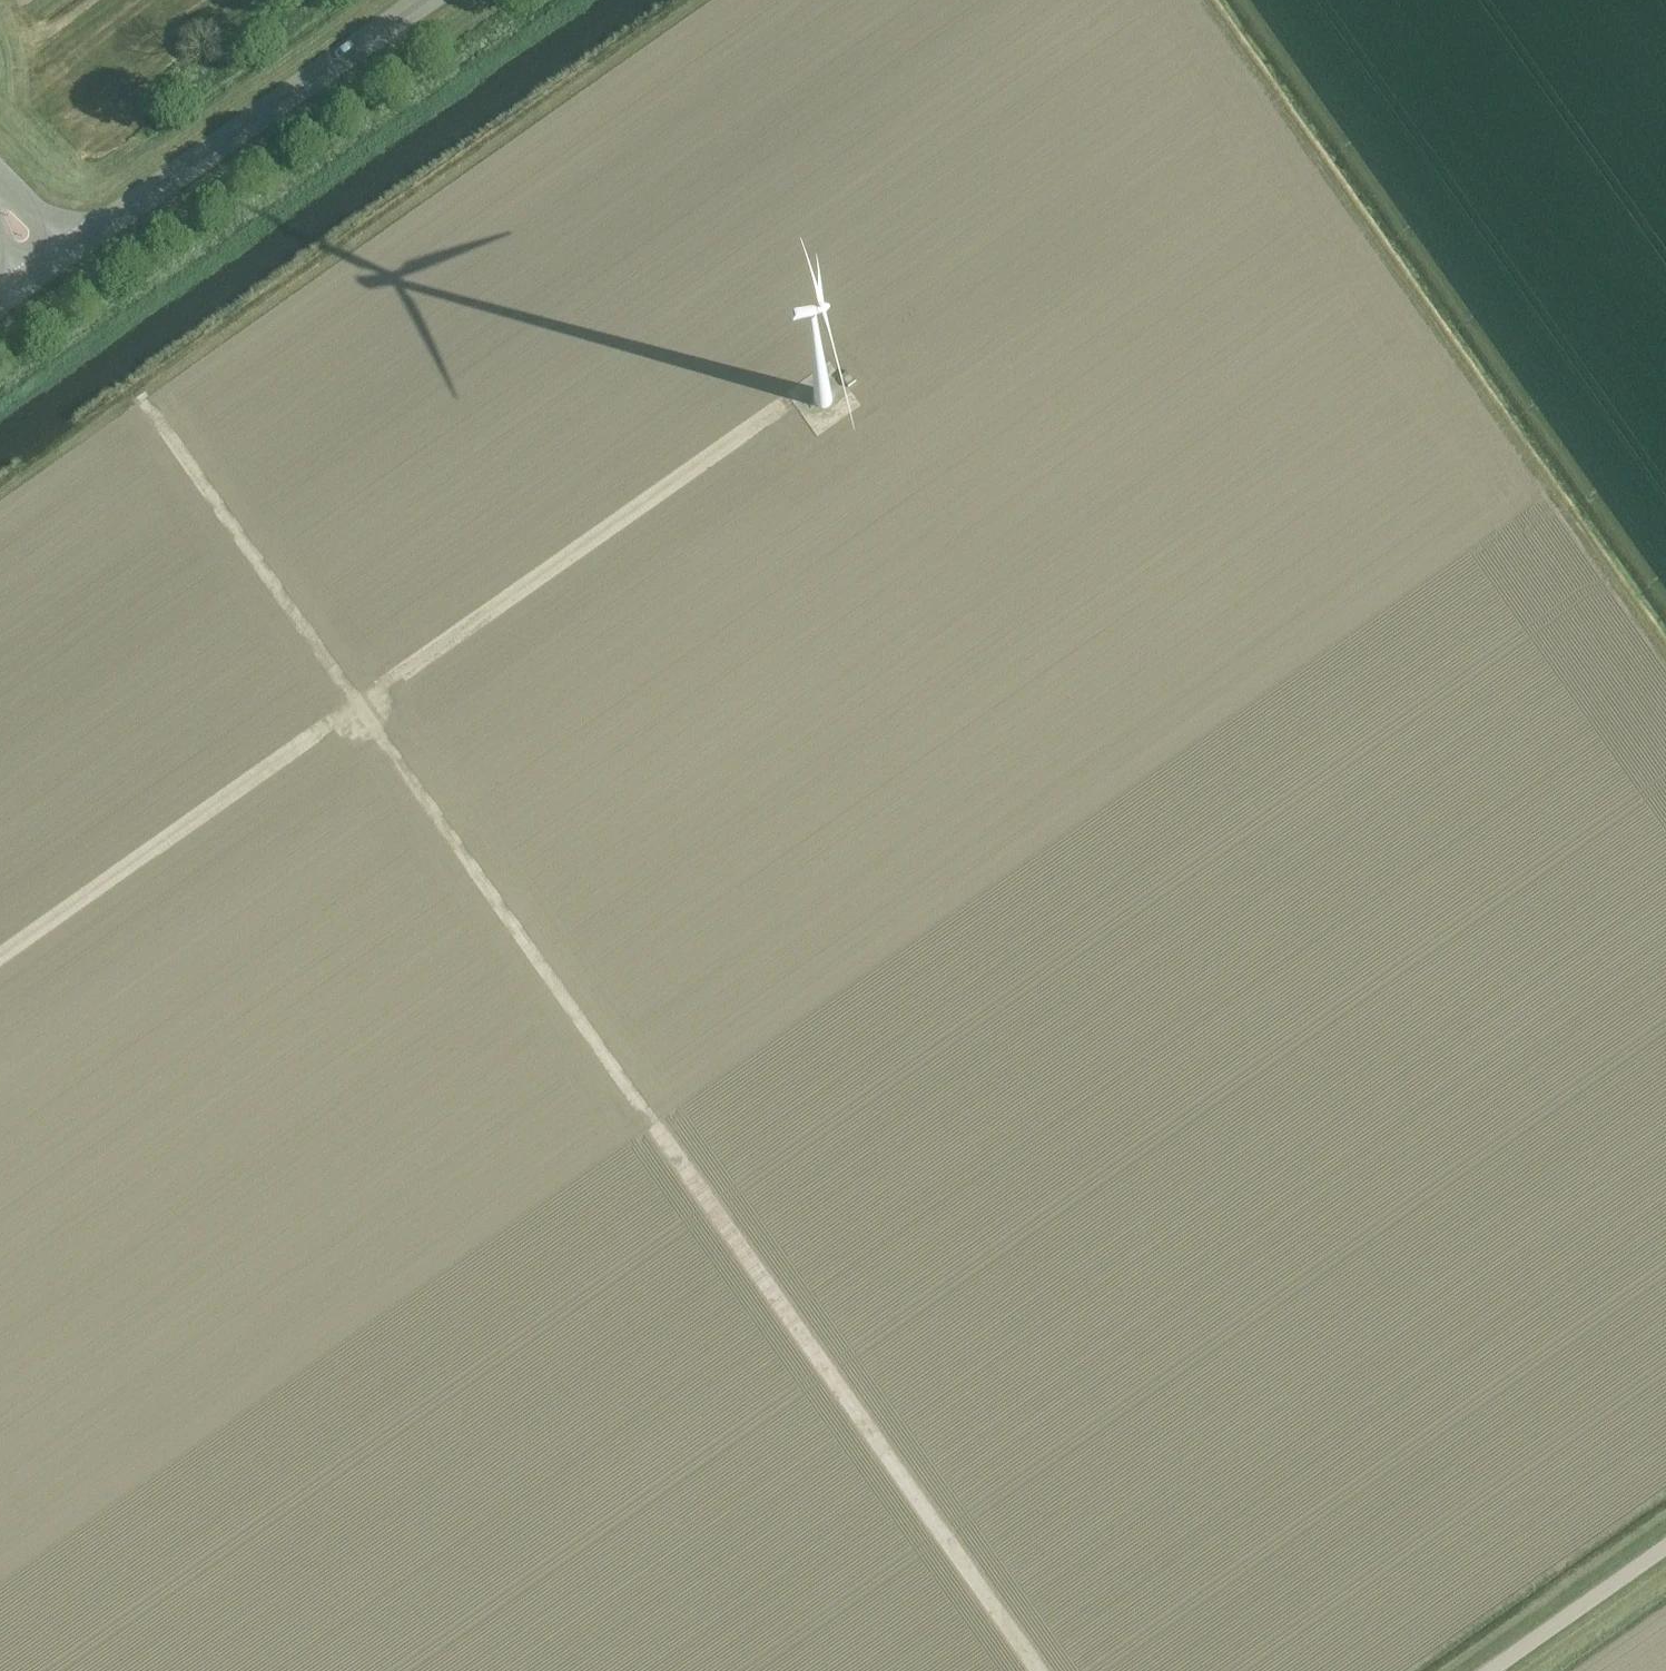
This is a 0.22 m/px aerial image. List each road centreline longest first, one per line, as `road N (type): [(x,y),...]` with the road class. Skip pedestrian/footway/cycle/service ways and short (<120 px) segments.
road 1 (unclassified): [(50,266),(426,0)]
road 2 (unclassified): [(1665,1528),(1459,1670)]

